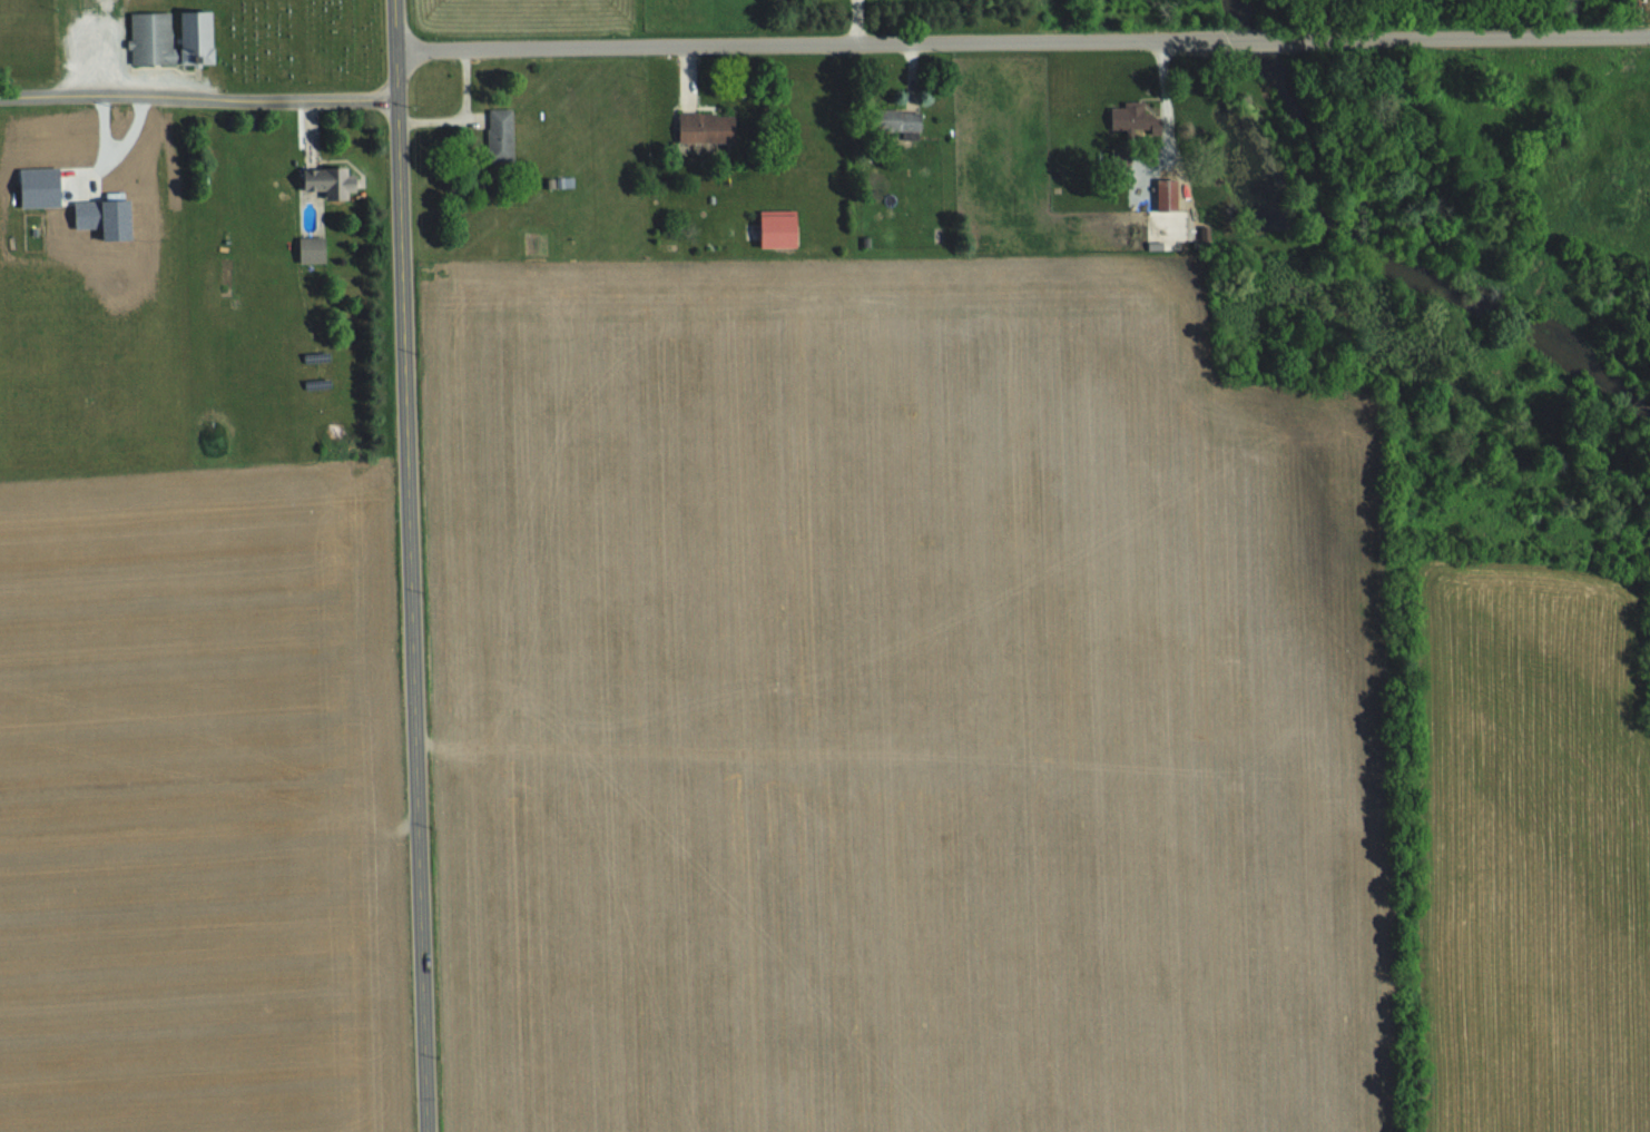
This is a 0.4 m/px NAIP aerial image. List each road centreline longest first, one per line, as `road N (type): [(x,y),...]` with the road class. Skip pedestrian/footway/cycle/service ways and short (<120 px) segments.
road 1 (secondary): [(426,1131),(396,49)]
road 2 (residential): [(396,49),(1231,38)]
road 3 (residential): [(0,103),(397,99)]
road 4 (residential): [(1318,38),(1649,35)]

